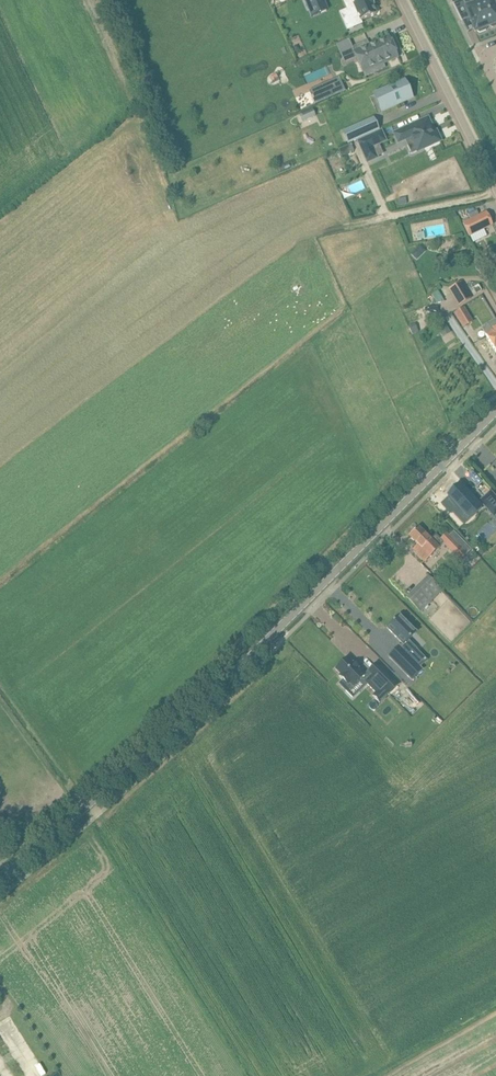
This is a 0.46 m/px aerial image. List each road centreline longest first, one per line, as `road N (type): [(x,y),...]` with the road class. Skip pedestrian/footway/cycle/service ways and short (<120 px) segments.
road 1 (tertiary): [(0,882),(163,743),(495,412)]
road 2 (unclassified): [(495,187),(402,0)]

